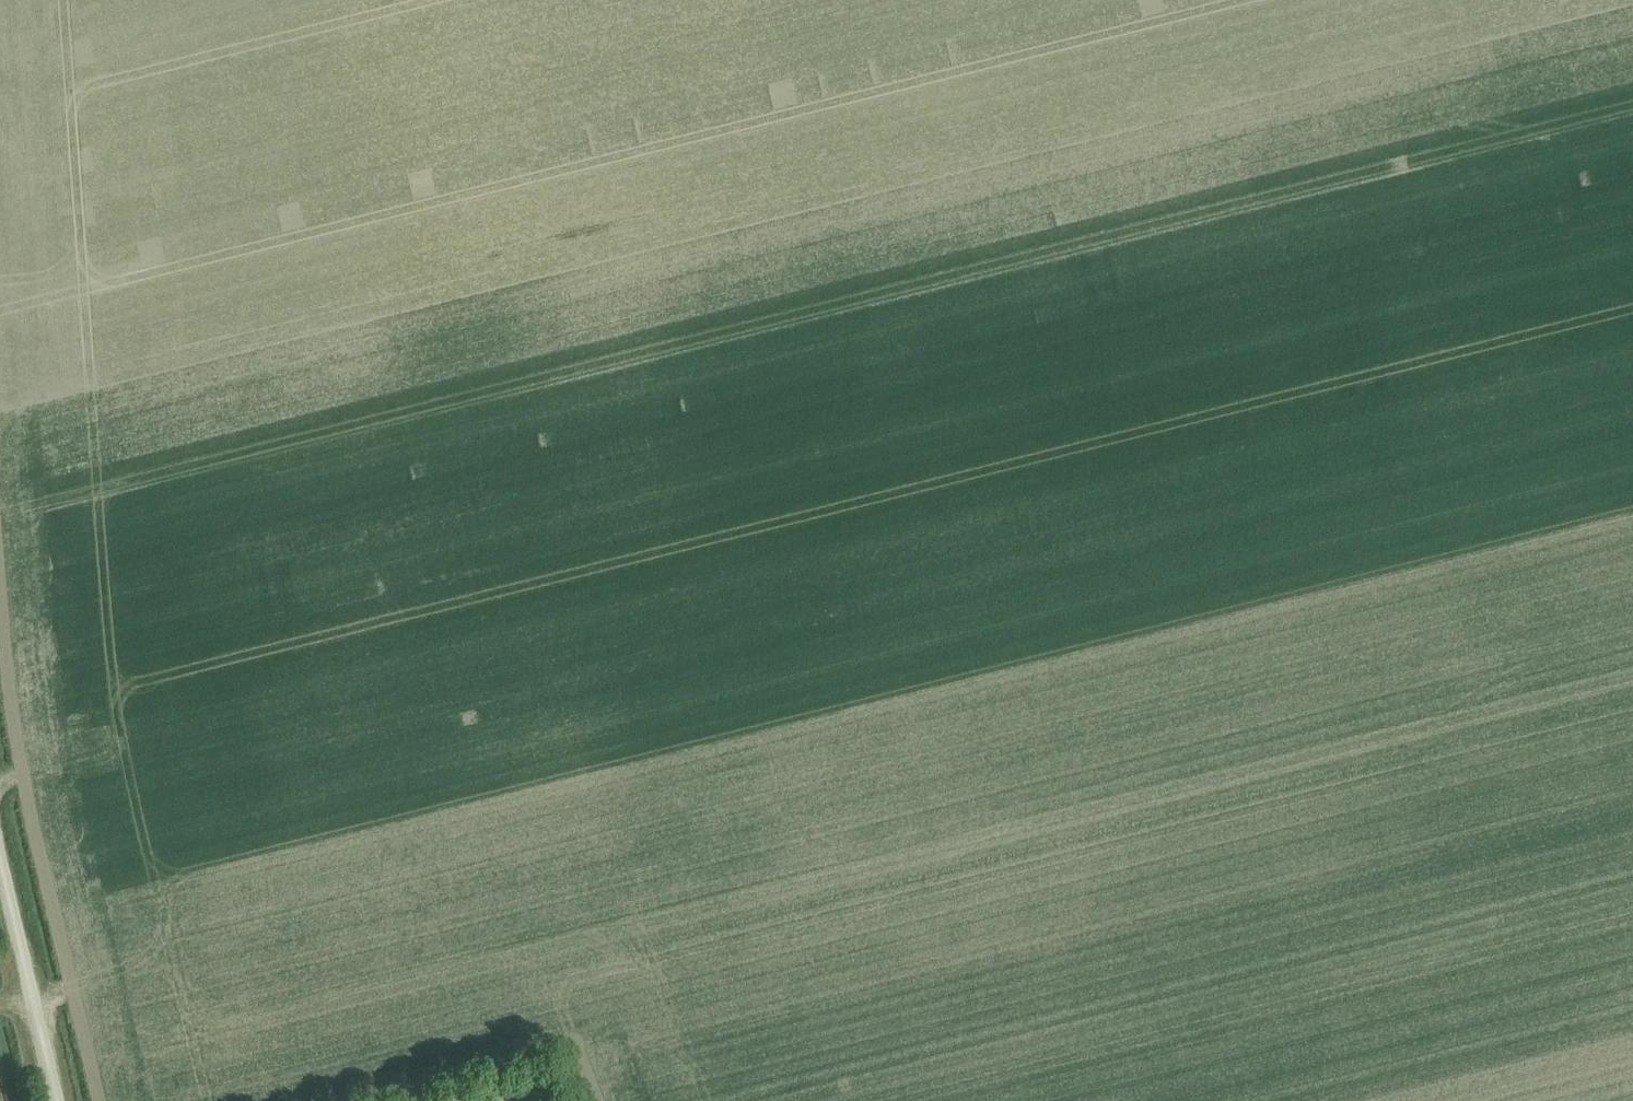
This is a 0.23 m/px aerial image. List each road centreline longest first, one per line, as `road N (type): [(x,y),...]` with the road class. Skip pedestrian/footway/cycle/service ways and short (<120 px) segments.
road 1 (unclassified): [(53,1100),(0,881)]

